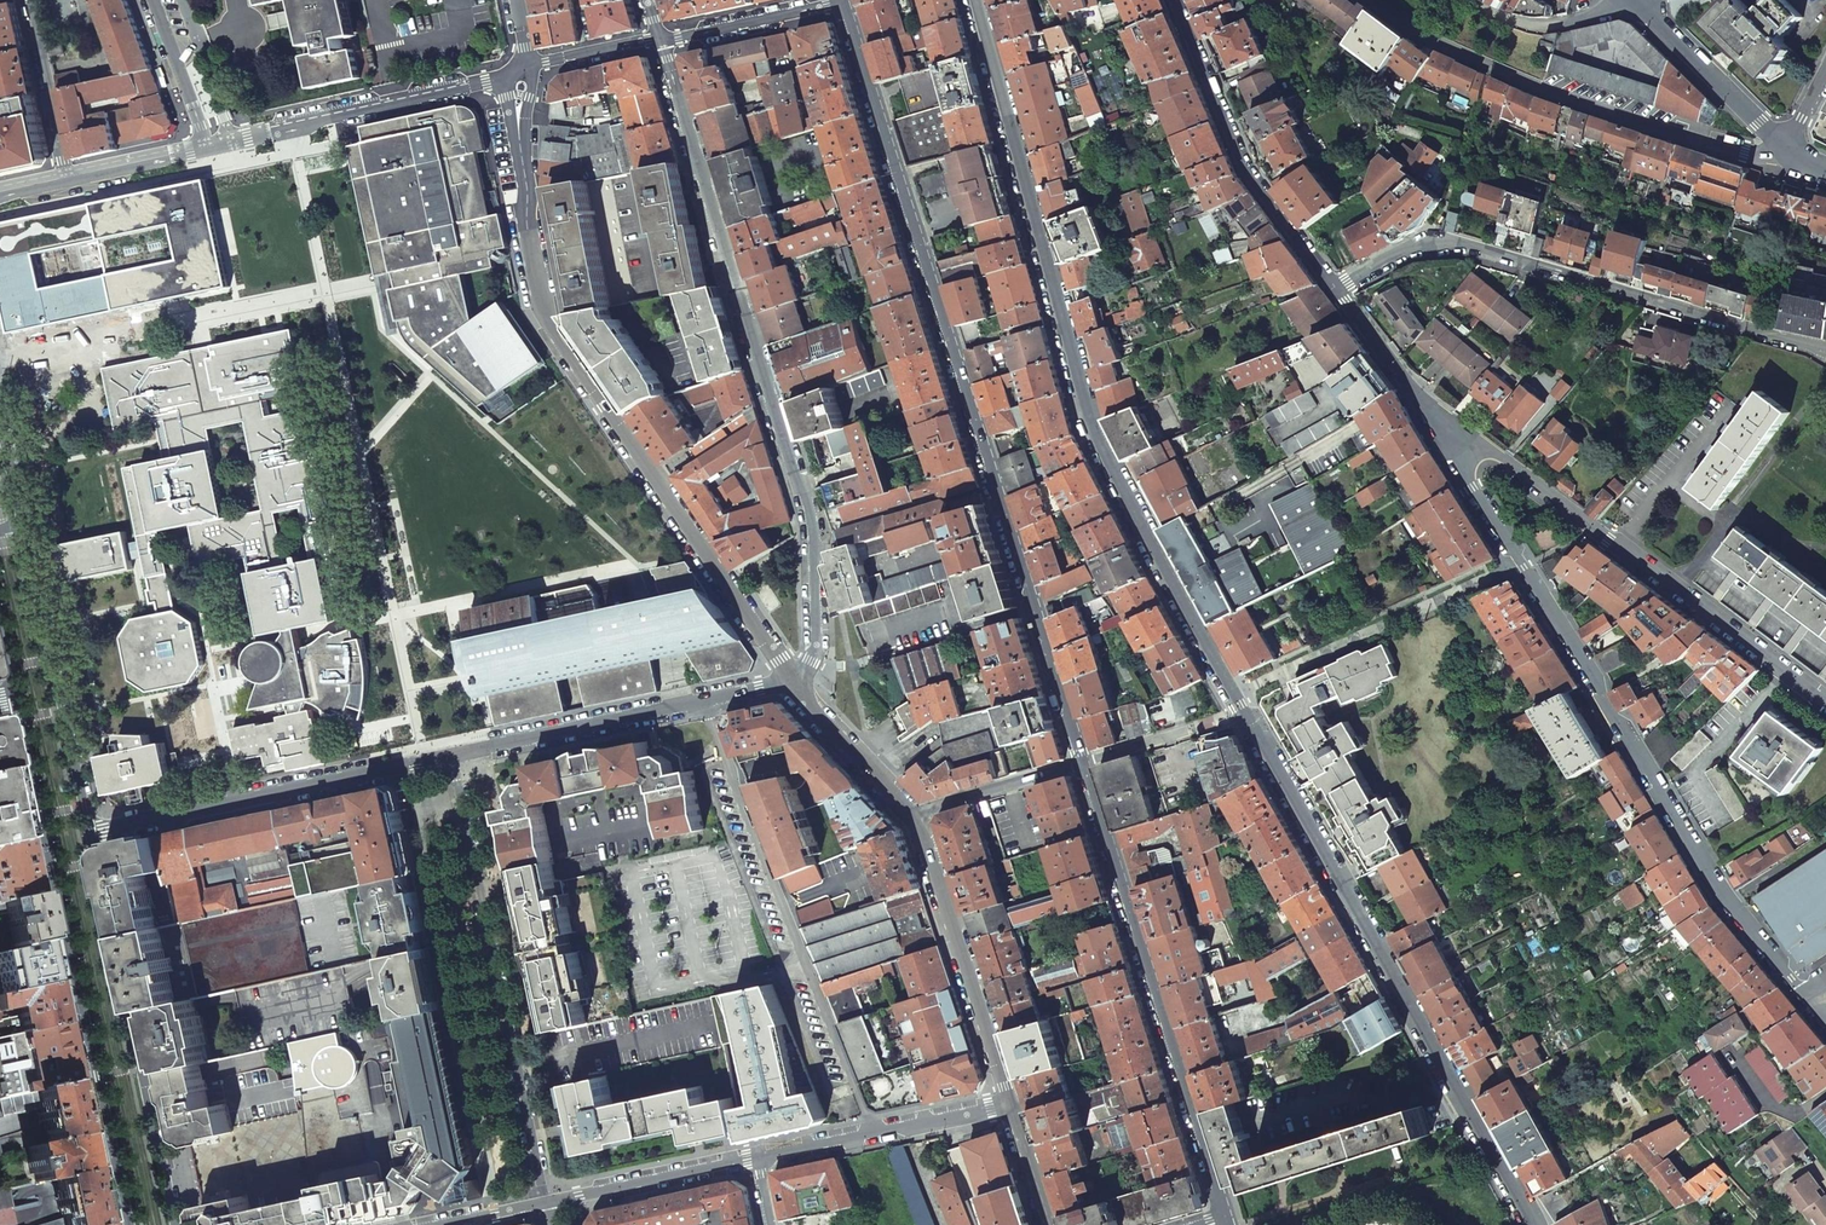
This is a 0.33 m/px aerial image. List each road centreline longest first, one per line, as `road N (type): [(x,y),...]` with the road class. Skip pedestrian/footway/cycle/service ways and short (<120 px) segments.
road 1 (secondary): [(1532,1224),(1093,437),(976,0)]
road 2 (residential): [(842,0),(1083,765)]
road 3 (residential): [(1416,397),(1723,896),(1800,992)]
road 4 (residential): [(792,680),(819,637),(808,504),(665,42)]
road 5 (residential): [(792,680),(549,323),(522,163)]
road 6 (residential): [(14,697),(129,1224)]
road 7 (residential): [(1825,703),(1416,397)]
road 8 (residential): [(1334,287),(1407,256),(1477,252),(1809,344)]
road 9 (residential): [(1083,765),(1226,1213)]
road 10 (residential): [(872,1129),(703,703)]
road 11 (residential): [(547,1201),(457,755)]
road 12 (residential): [(1370,0),(1412,30),(1540,87),(1745,151),(1788,153)]
road 13 (residential): [(176,1224),(91,833)]
road 14 (residential): [(91,833),(457,755)]
road 15 (residential): [(1177,0),(1254,180),(1334,287)]
road 16 (residential): [(91,833),(23,526)]
road 17 (residential): [(210,150),(510,80)]
road 18 (residential): [(1009,1100),(915,814)]
road 19 (residential): [(457,755),(703,703)]
road 20 (residential): [(1633,2),(1788,153)]
road 21 (residential): [(758,1156),(547,1201)]
road 22 (residential): [(28,0),(66,182)]
road 23 (residential): [(915,814),(792,680)]
road 24 (residential): [(839,0),(827,9),(665,42)]
road 25 (residential): [(1466,0),(1539,27),(1633,2)]
road 26 (residential): [(915,814),(1083,765)]
road 27 (residential): [(210,150),(155,0)]
road 28 (residential): [(66,182),(210,150)]
road 29 (residential): [(665,42),(527,71)]
road 30 (residential): [(1009,1100),(872,1129)]
road 31 (residential): [(1334,287),(1416,397)]
road 32 (residential): [(1052,1224),(1009,1100)]

